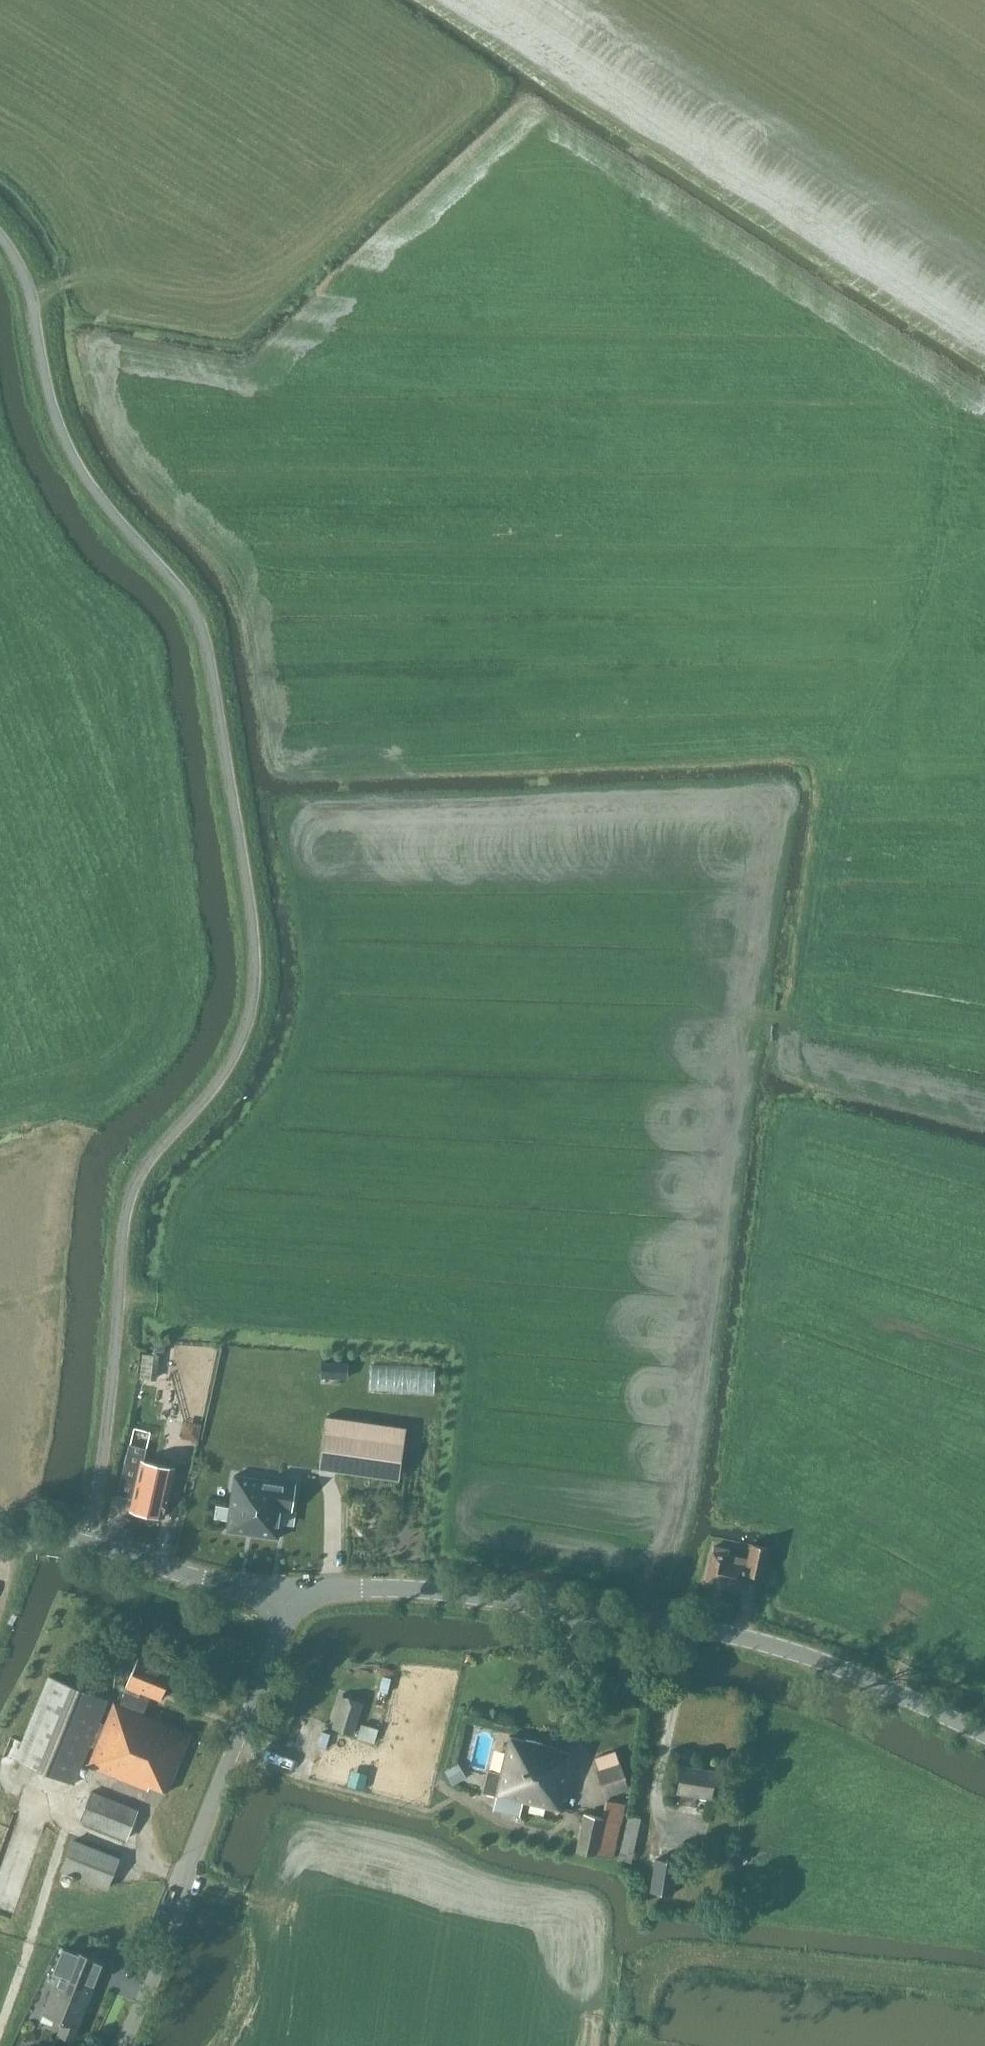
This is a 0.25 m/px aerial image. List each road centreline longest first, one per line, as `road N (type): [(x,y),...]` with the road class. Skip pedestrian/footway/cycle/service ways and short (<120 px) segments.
road 1 (tertiary): [(984,1734),(799,1651),(693,1624),(463,1595),(285,1593)]
road 2 (tertiary): [(116,2045),(153,1975),(280,1646),(285,1593)]
road 3 (track): [(984,1983),(684,1958),(654,1972),(633,2022)]
road 4 (track): [(65,1826),(0,2037)]
road 5 (tertiary): [(285,1593),(237,1589),(91,1545)]

